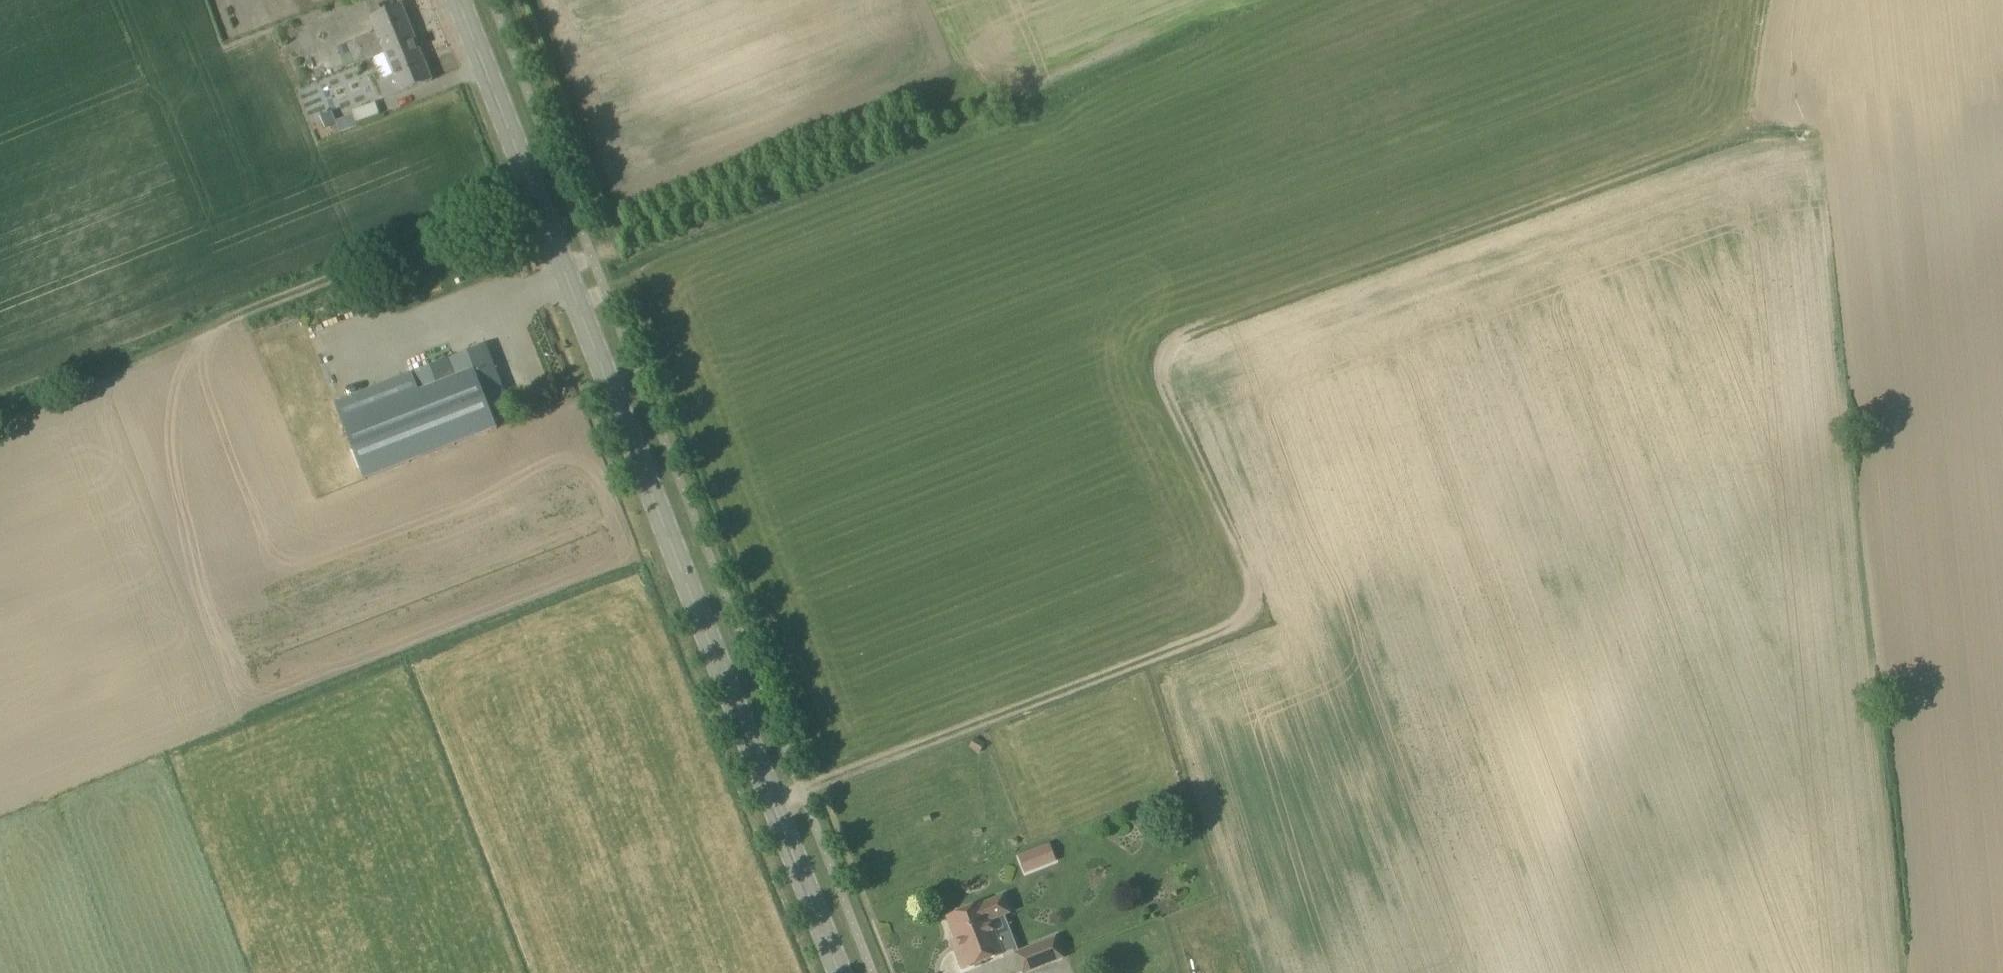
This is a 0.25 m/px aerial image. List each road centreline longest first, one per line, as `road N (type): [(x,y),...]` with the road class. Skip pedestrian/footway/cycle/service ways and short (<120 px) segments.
road 1 (track): [(1771,0),(1747,109),(1721,138),(1184,349),(1174,364),(1256,596),(1253,617),(772,810)]
road 2 (secondary): [(835,972),(457,0)]
road 3 (track): [(111,380),(129,361),(538,207)]

